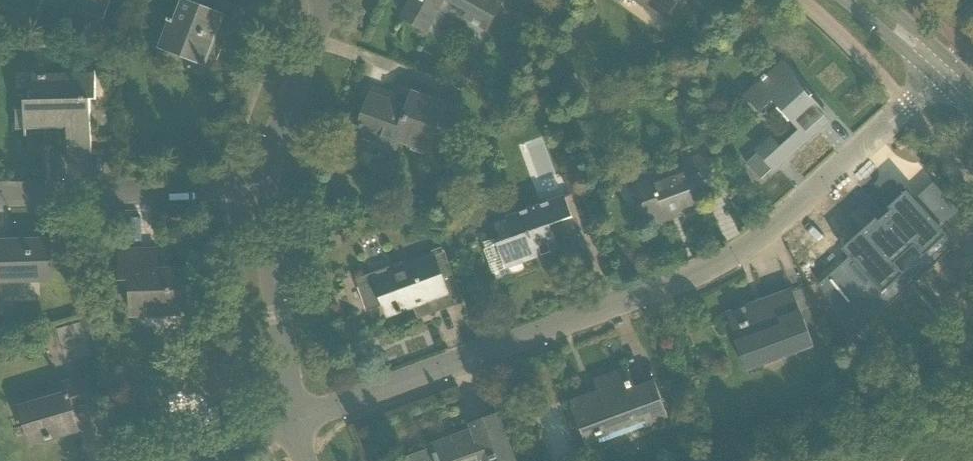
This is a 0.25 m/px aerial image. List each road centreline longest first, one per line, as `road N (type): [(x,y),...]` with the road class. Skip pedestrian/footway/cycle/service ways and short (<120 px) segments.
road 1 (residential): [(298,422),(703,272),(766,234),(939,83)]
road 2 (residential): [(0,199),(275,195)]
road 3 (residential): [(298,422),(270,288),(275,195)]
road 4 (residential): [(275,195),(289,128),(340,0)]
road 5 (residential): [(169,460),(298,422)]
road 6 (secondary): [(841,0),(939,83)]

